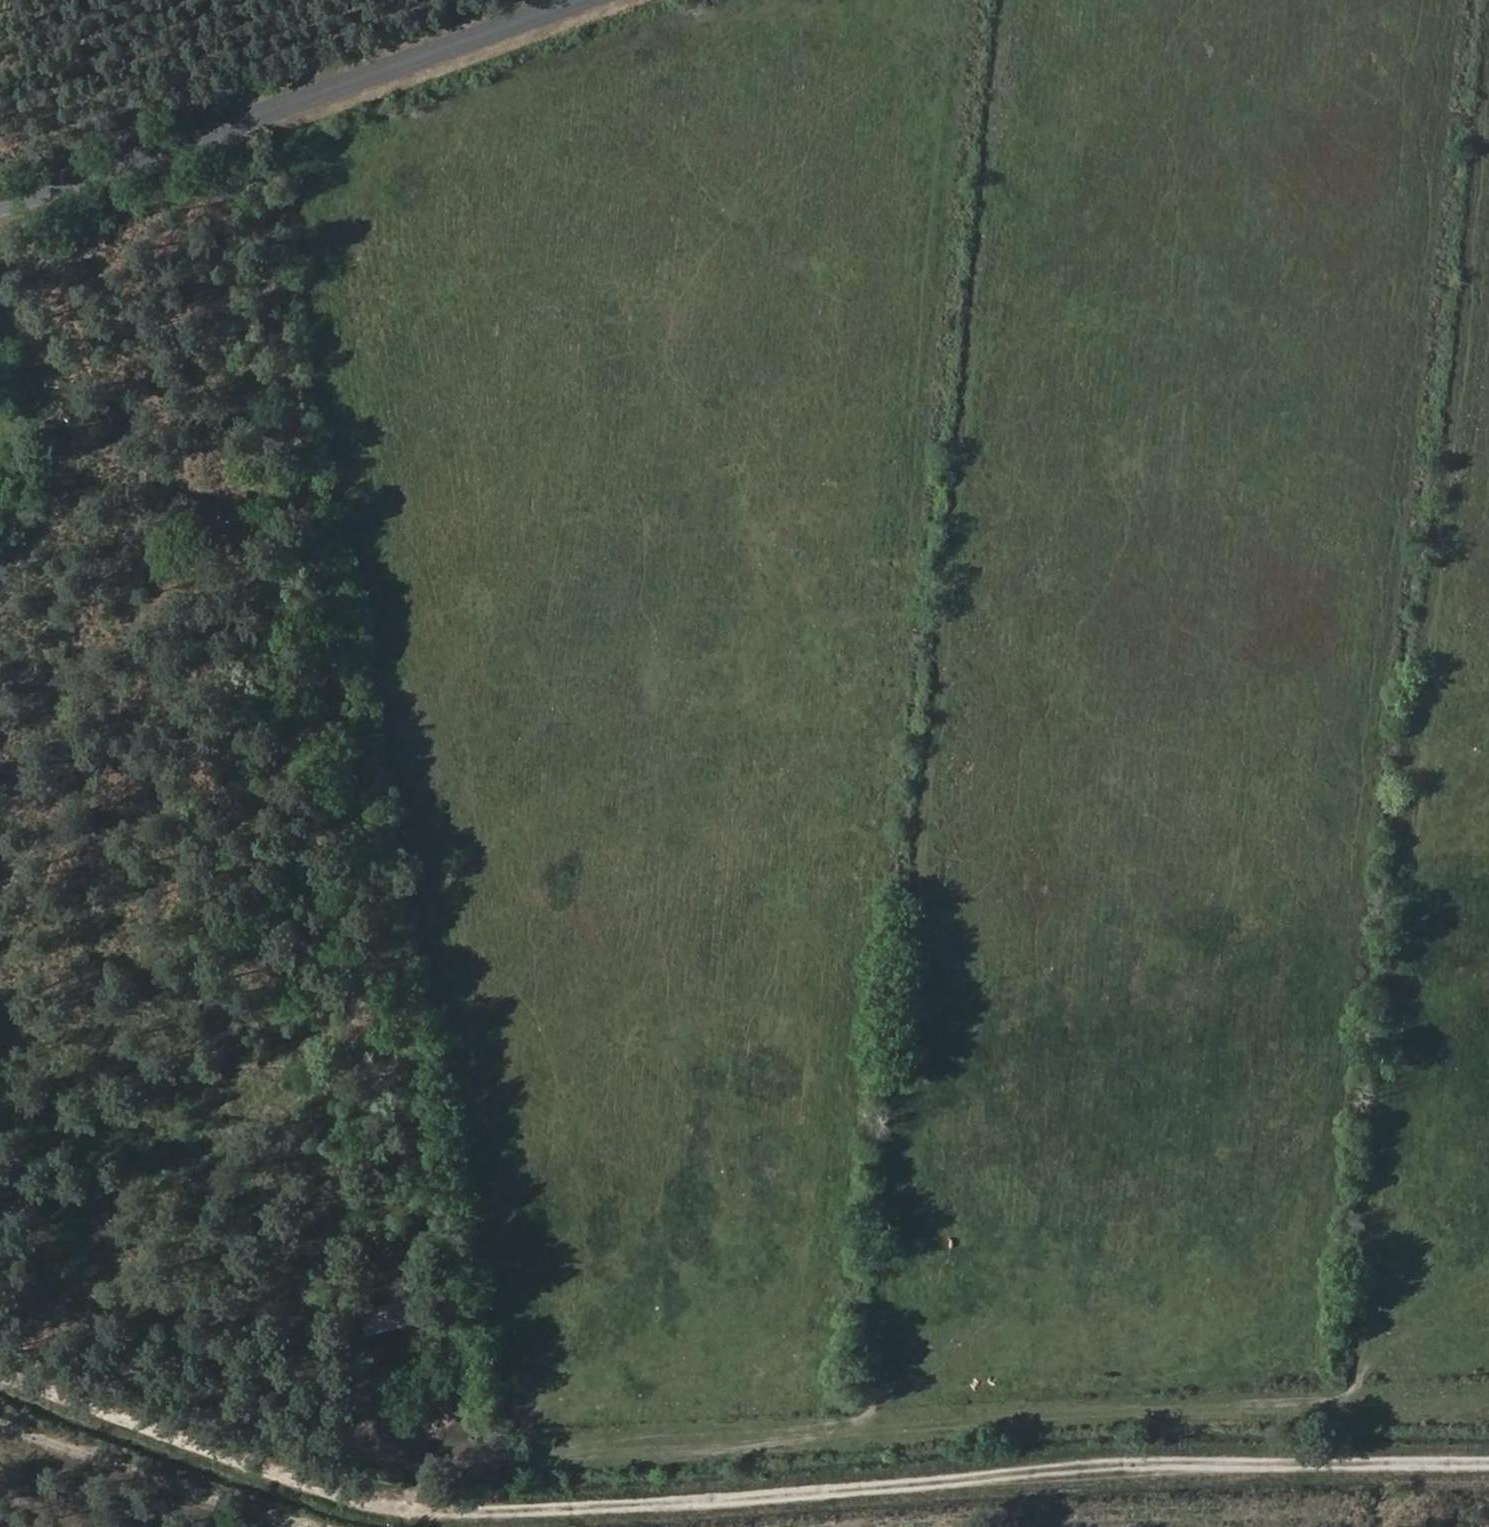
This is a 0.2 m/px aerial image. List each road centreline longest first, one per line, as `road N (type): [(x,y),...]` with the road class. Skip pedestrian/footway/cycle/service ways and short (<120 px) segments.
road 1 (track): [(0,1355),(468,1500),(850,1467),(1488,1457)]
road 2 (tertiary): [(0,212),(615,0)]

